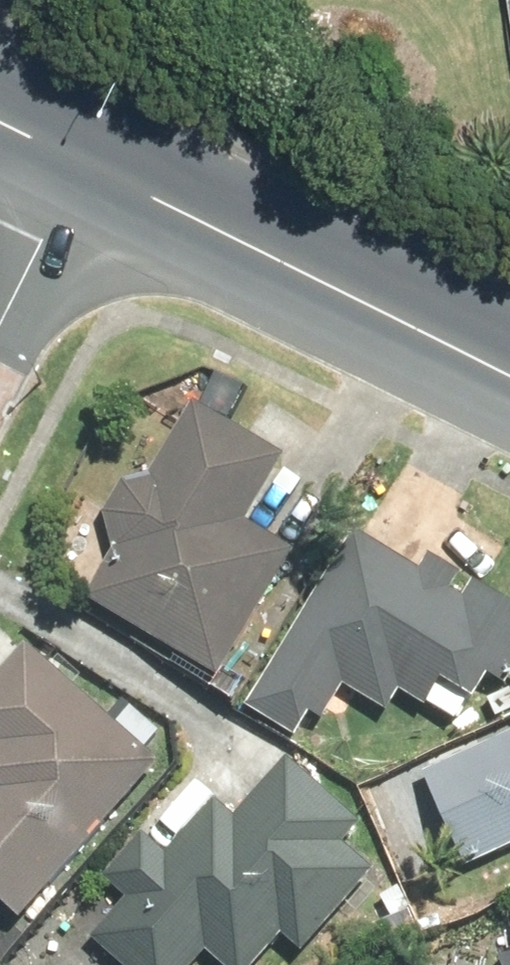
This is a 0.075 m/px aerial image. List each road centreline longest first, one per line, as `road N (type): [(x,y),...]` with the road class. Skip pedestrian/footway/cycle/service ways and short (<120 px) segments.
road 1 (secondary): [(86,158),(509,374)]
road 2 (residential): [(0,317),(86,158)]

